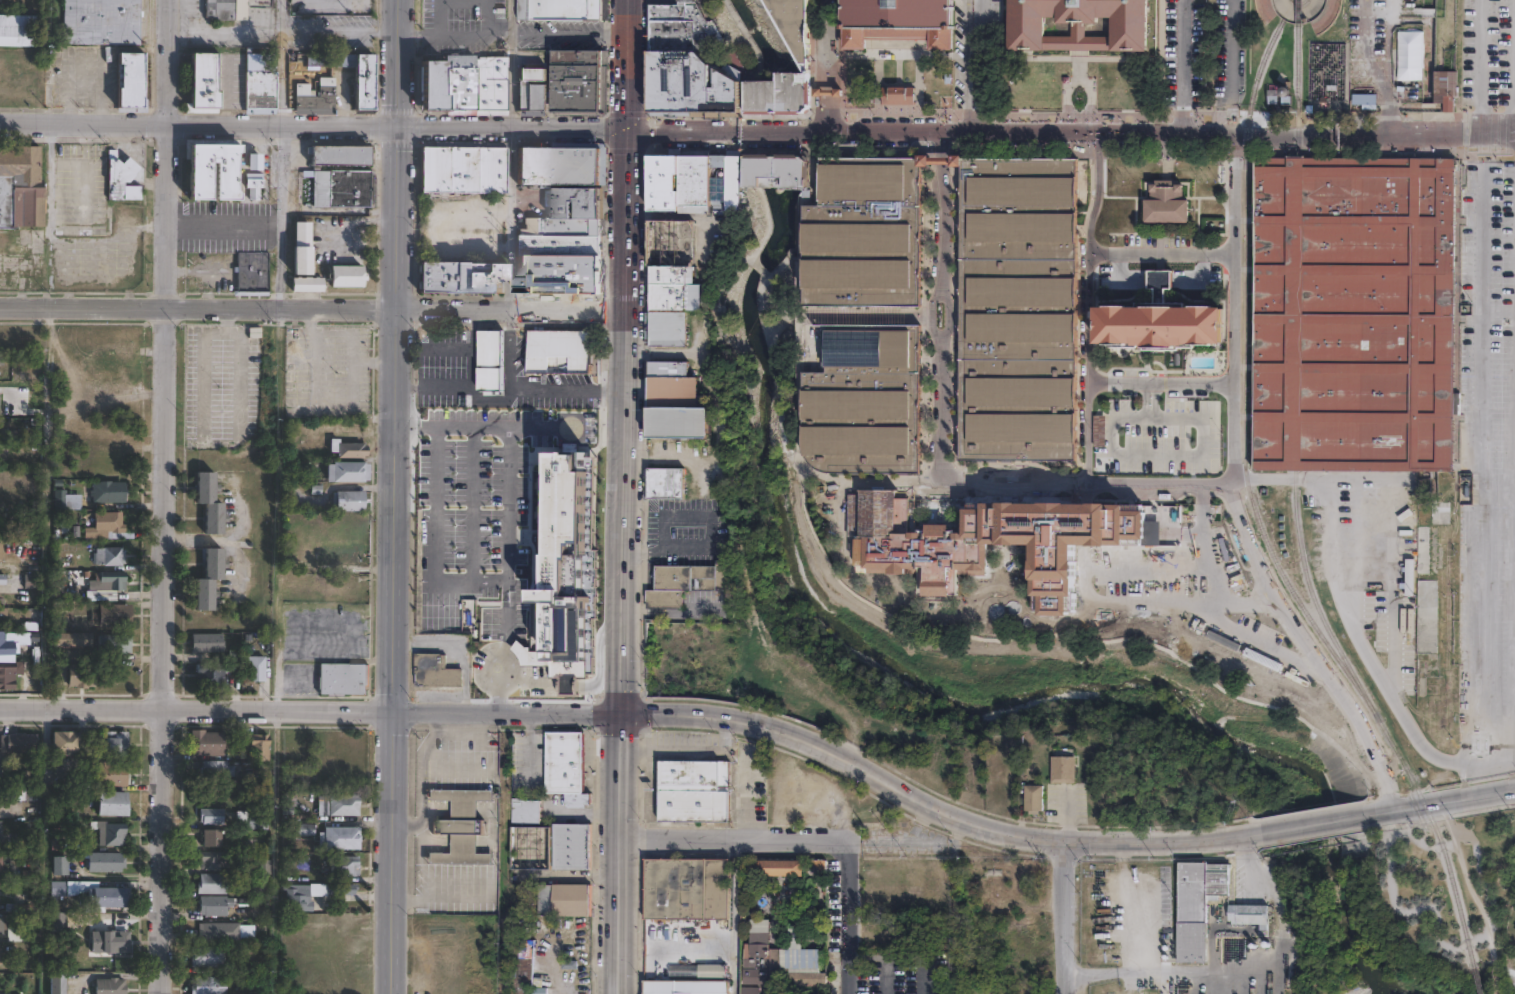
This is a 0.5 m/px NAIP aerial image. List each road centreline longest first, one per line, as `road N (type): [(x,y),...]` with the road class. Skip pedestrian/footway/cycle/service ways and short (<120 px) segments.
road 1 (residential): [(160,993),(170,0)]
road 2 (tertiary): [(400,0),(391,993)]
road 3 (residential): [(629,132),(1500,134)]
road 4 (residential): [(627,314),(0,308)]
road 5 (residential): [(623,710),(0,707)]
road 6 (primary): [(629,132),(623,710)]
road 7 (residential): [(511,130),(0,121)]
road 8 (secondary): [(777,729),(944,813),(1004,833),(1166,845),(1256,833)]
road 9 (primary): [(621,993),(623,710)]
road 10 (residential): [(622,838),(847,840)]
road 11 (secondary): [(623,710),(777,729)]
road 12 (residential): [(846,993),(847,840)]
road 13 (residential): [(1064,993),(1066,842)]
road 14 (secondary): [(1370,814),(1514,790)]
road 15 (primary): [(629,0),(629,132)]

